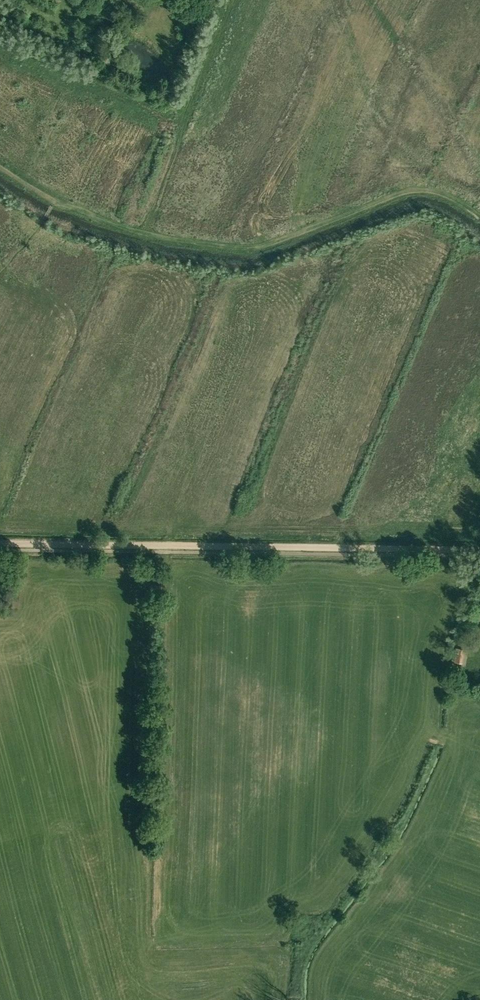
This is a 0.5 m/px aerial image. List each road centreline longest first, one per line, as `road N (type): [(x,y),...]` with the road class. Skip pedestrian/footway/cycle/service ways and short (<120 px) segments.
road 1 (track): [(479,550),(0,543)]

